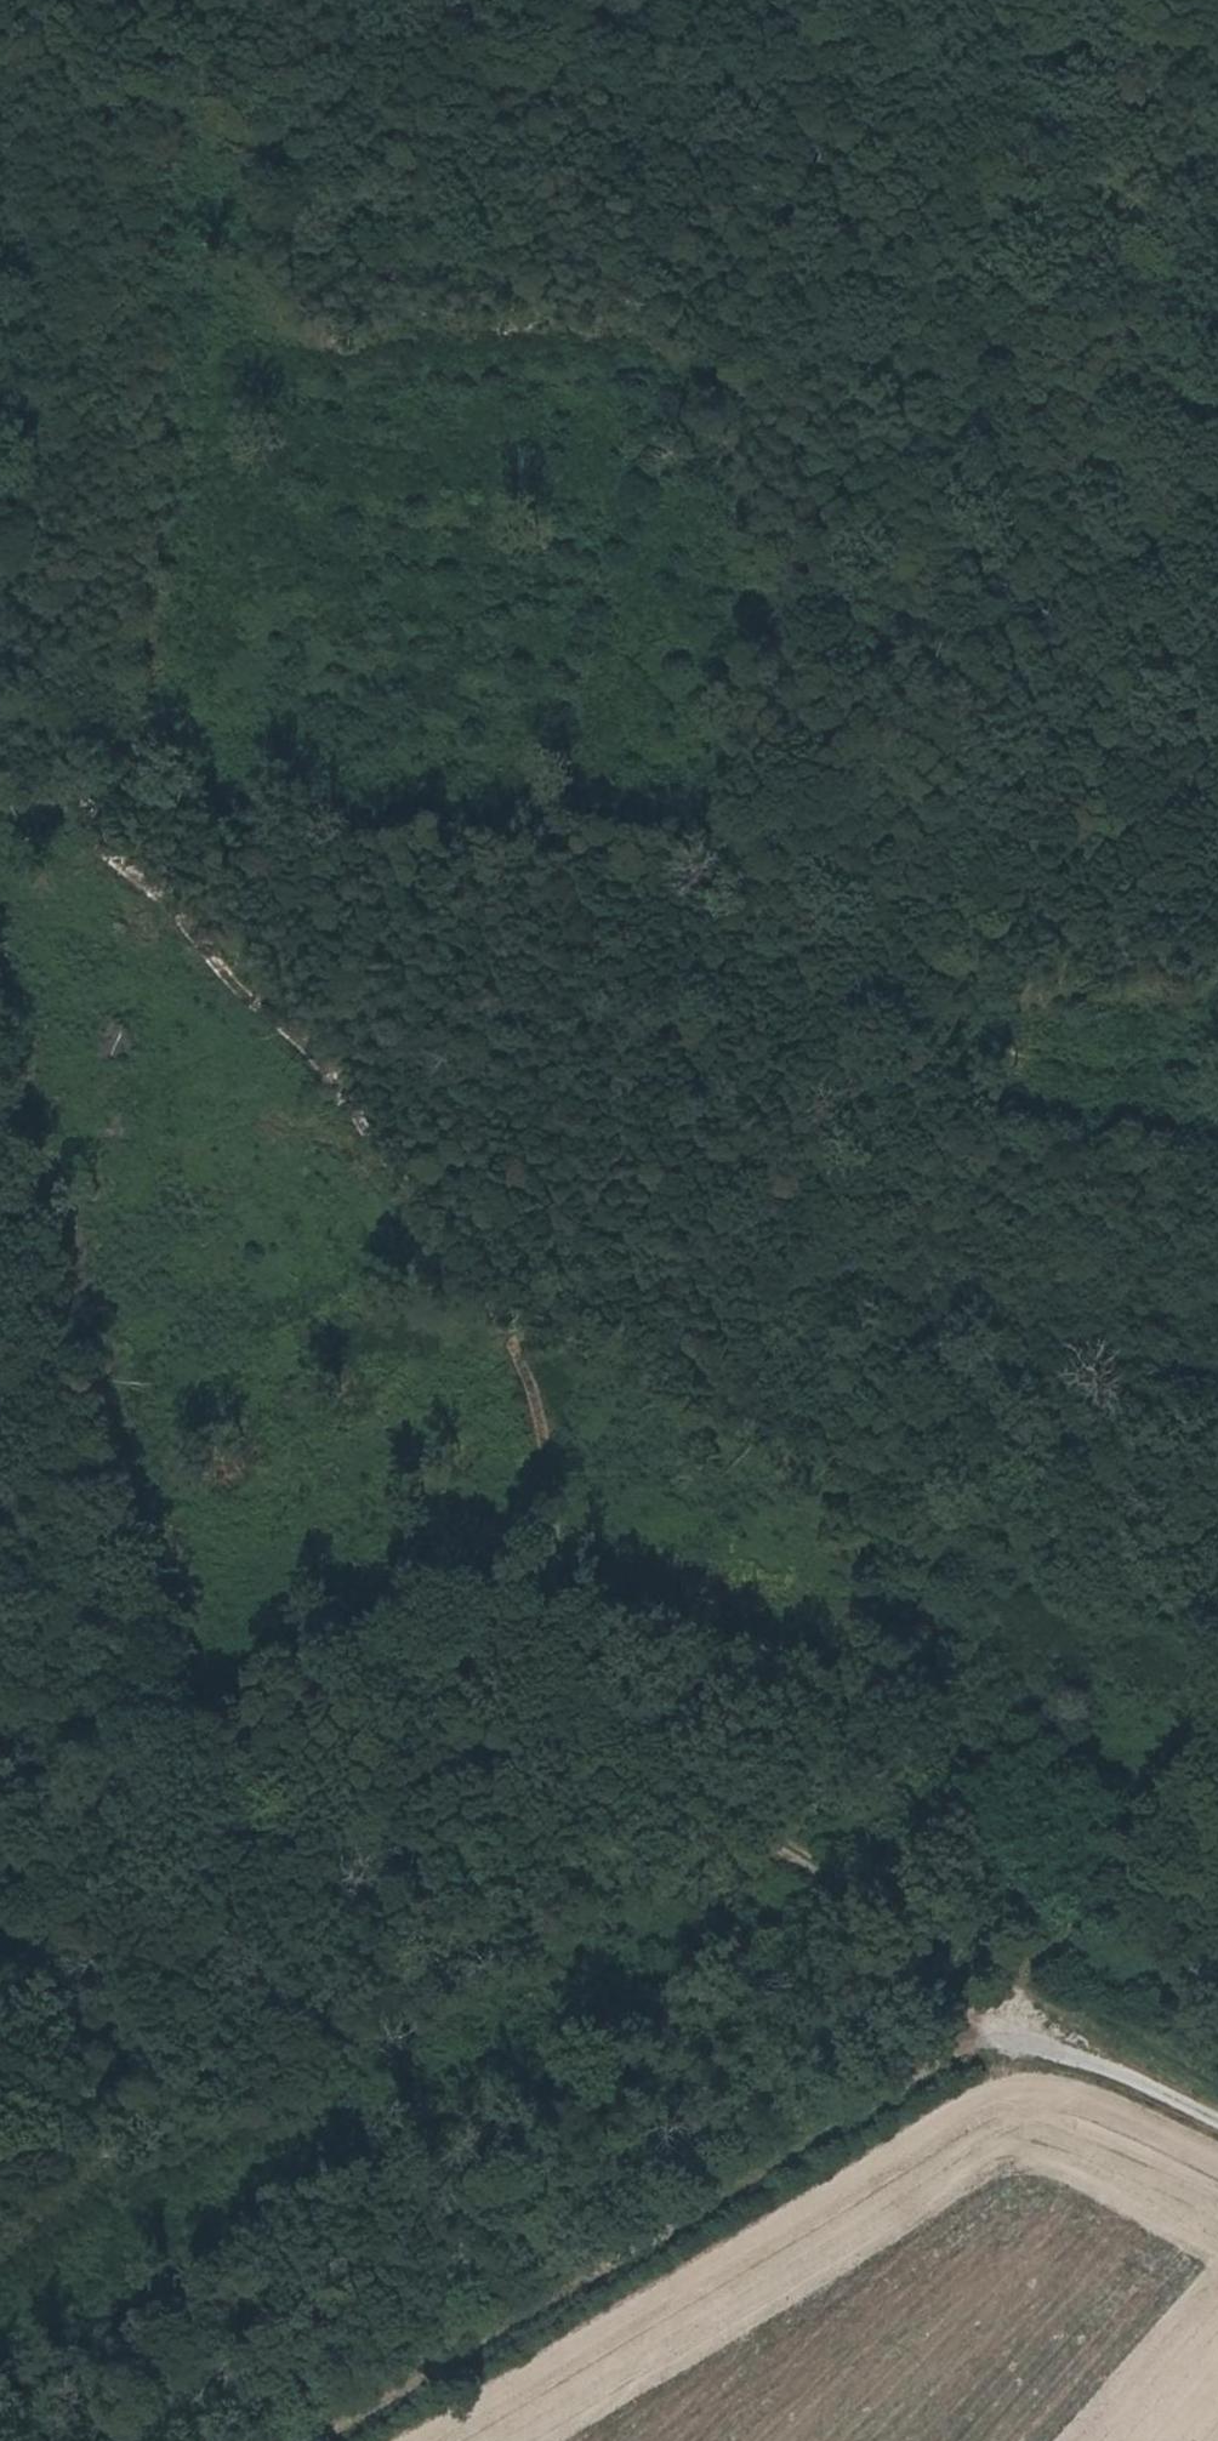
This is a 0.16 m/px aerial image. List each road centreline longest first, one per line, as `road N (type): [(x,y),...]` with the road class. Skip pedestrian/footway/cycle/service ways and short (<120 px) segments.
road 1 (track): [(1066,2045),(959,2069),(755,2183),(400,2411),(337,2440)]
road 2 (residential): [(1217,2117),(1066,2045)]

